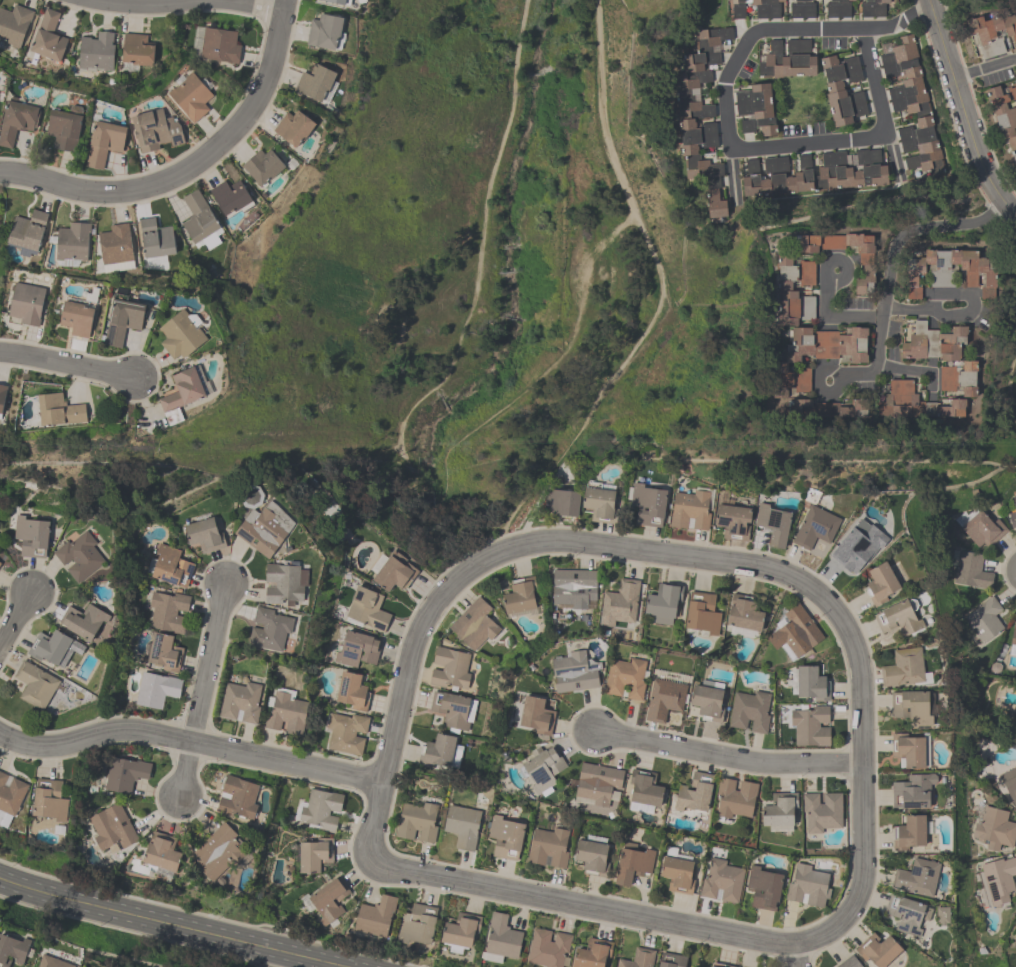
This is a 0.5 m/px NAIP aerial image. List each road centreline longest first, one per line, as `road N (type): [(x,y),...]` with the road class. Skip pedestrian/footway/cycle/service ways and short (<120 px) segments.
road 1 (residential): [(795,952),(856,910),(866,886),(858,672),(833,606),(789,575),(561,541),(516,546),(467,565),(421,612),(371,831),(373,859),(385,870),(795,952)]
road 2 (residential): [(865,29),(879,136),(731,149),(726,75),(753,30),(865,29)]
road 3 (residential): [(0,171),(91,195),(115,193),(142,189),(212,153),(261,97),(285,0)]
road 4 (residential): [(0,725),(44,748),(126,732),(189,737),(381,791)]
road 5 (secondary): [(0,878),(343,966)]
road 6 (residential): [(598,739),(859,771)]
road 7 (residential): [(1002,198),(979,219),(908,230),(897,239),(875,364)]
road 8 (residential): [(222,587),(175,804)]
road 9 (residential): [(883,306),(966,310),(973,303),(969,293),(929,293)]
road 10 (residential): [(0,359),(136,377)]
road 11 (residential): [(952,77),(982,166),(1002,198)]

